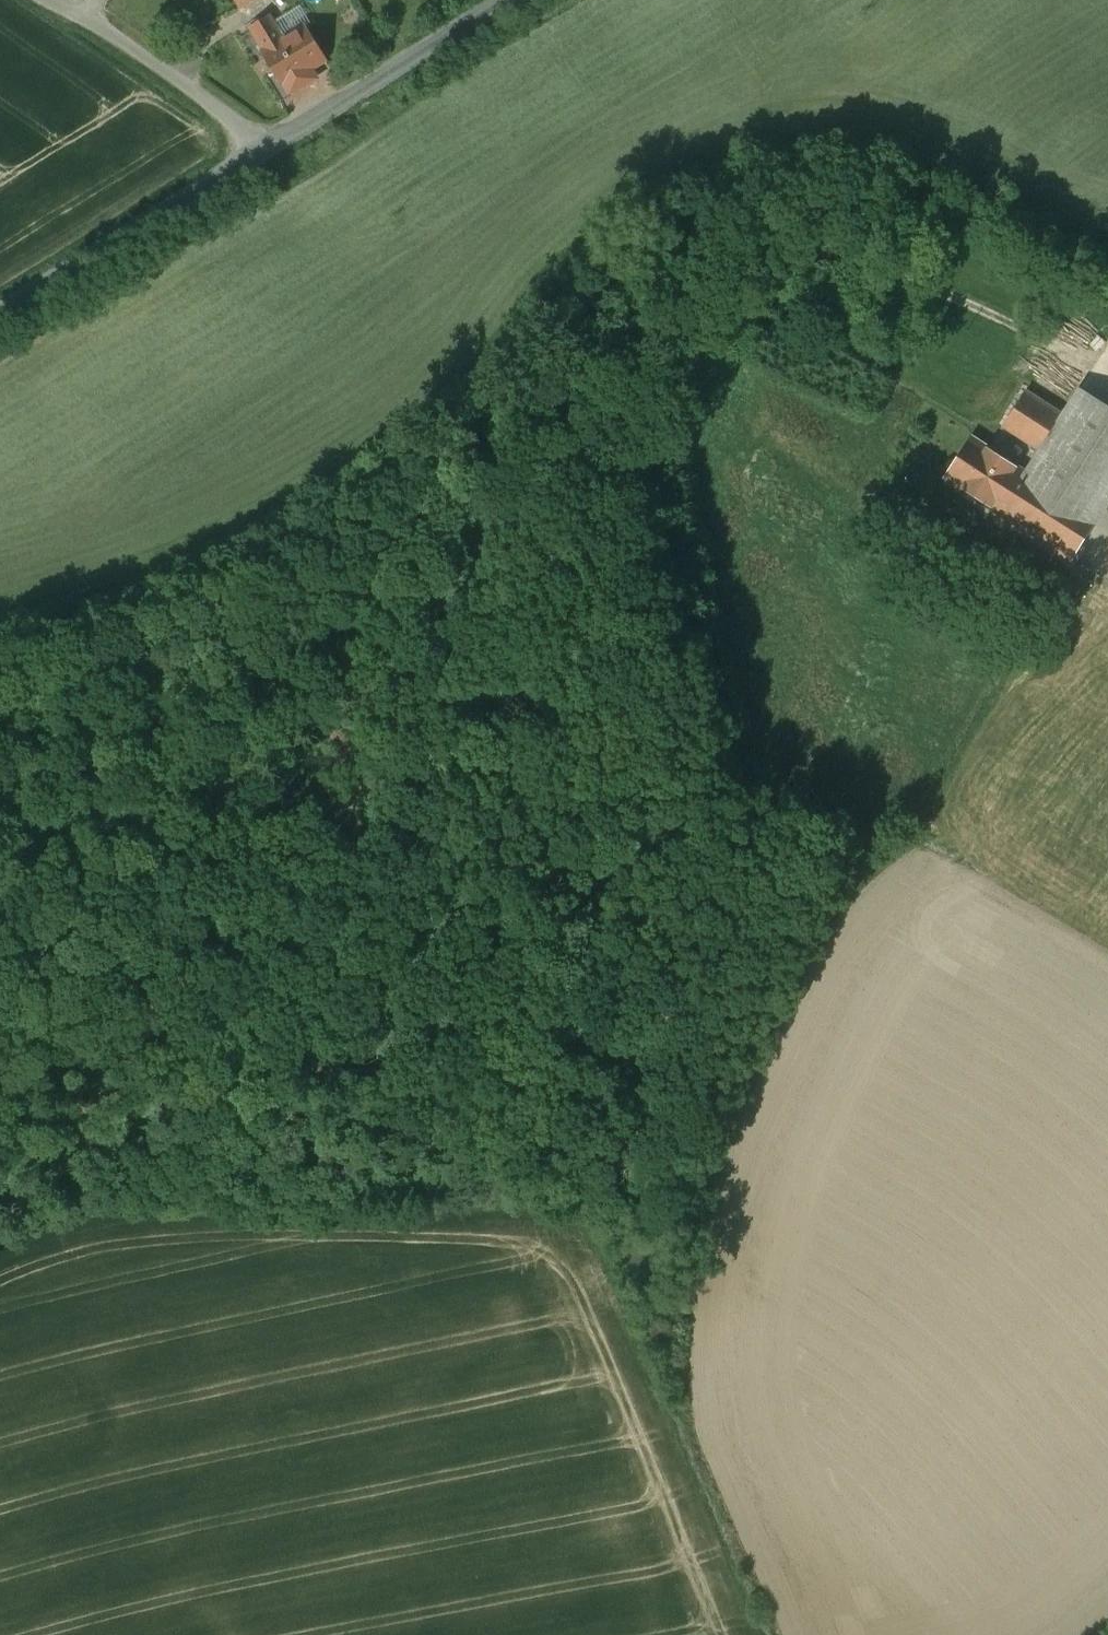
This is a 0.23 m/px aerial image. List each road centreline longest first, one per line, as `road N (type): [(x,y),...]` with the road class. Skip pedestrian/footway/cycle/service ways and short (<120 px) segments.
road 1 (unclassified): [(267,150),(0,315)]
road 2 (unclassified): [(267,150),(516,0)]
road 3 (unclassified): [(50,0),(267,150)]

